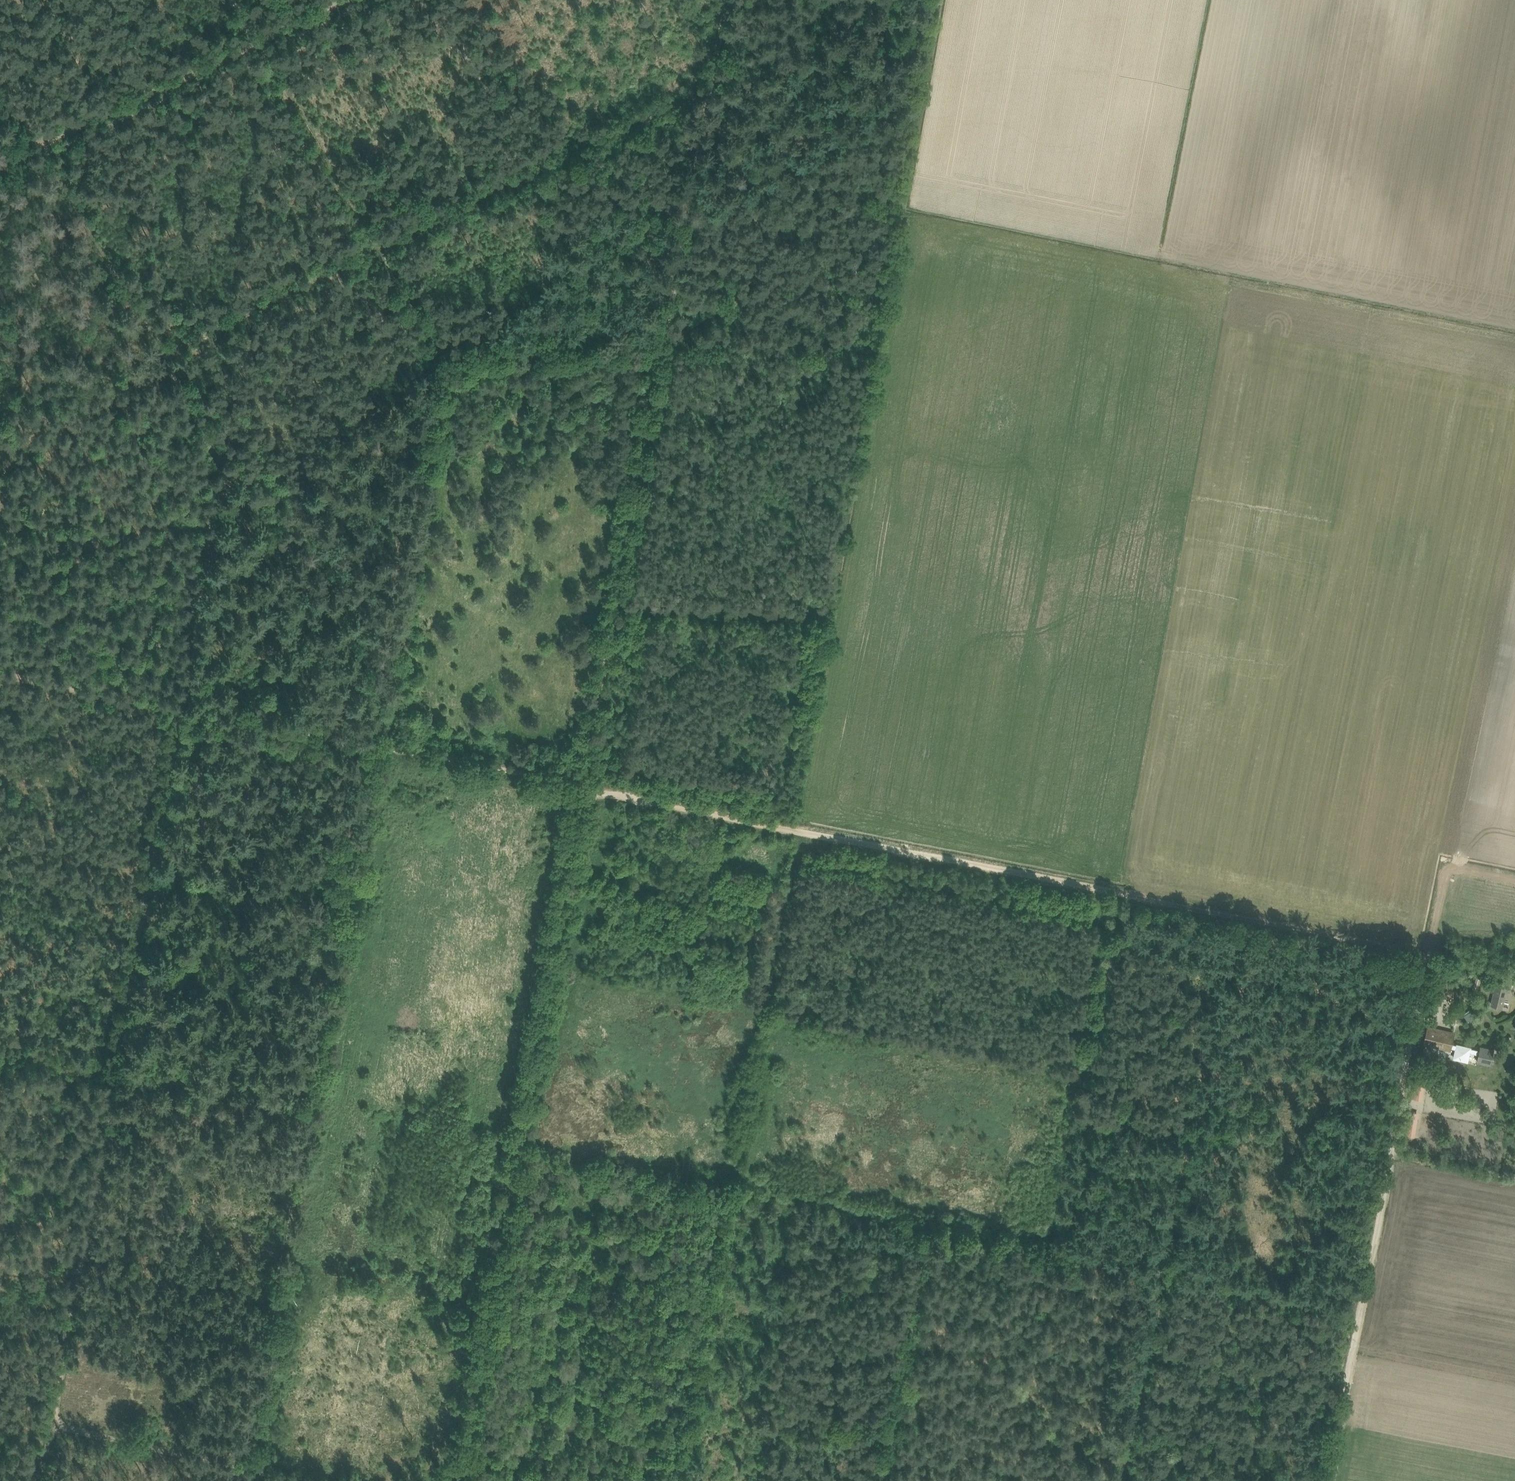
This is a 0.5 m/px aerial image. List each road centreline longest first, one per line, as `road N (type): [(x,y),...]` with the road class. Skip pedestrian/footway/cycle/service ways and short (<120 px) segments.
road 1 (track): [(578,785),(1426,955),(1439,933),(1477,920),(1514,930)]
road 2 (track): [(1324,1480),(1426,955)]
road 3 (track): [(0,162),(259,40)]

